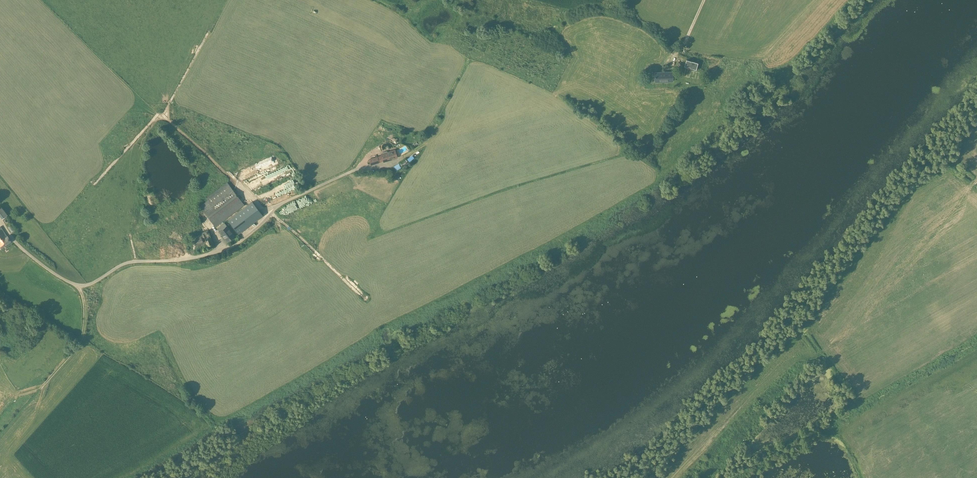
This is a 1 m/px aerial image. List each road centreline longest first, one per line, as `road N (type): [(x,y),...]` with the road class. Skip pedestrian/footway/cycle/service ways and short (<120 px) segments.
road 1 (unclassified): [(378,166),(281,204),(223,251),(128,262),(79,286),(51,272),(0,219)]
road 2 (track): [(270,218),(167,119),(209,30)]
road 3 (track): [(0,435),(77,347),(79,286)]
road 4 (track): [(273,215),(365,300)]

